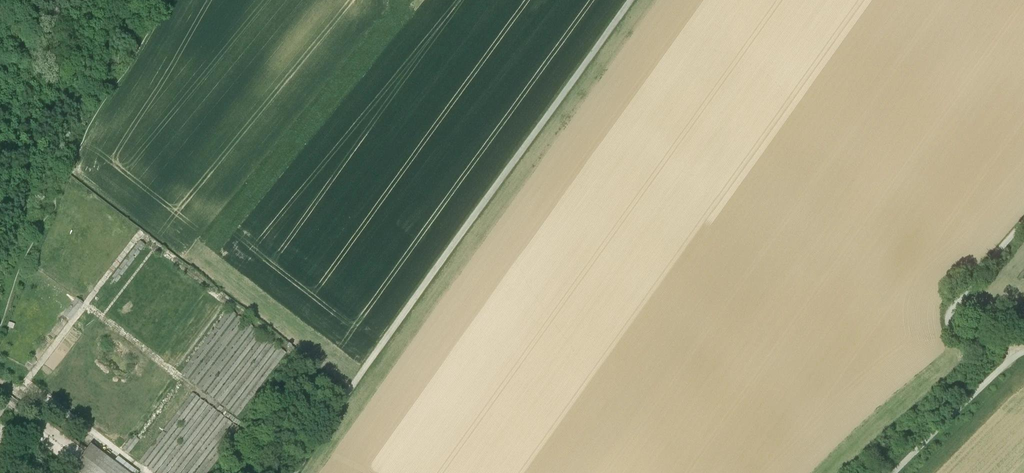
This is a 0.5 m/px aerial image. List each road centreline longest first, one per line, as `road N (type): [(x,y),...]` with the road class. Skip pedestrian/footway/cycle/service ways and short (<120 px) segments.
road 1 (unclassified): [(638,0),(296,472)]
road 2 (track): [(167,0),(65,172),(0,321)]
road 3 (unclassified): [(1022,344),(960,331),(949,315),(1023,219)]
road 4 (unclassified): [(1022,344),(887,472)]

